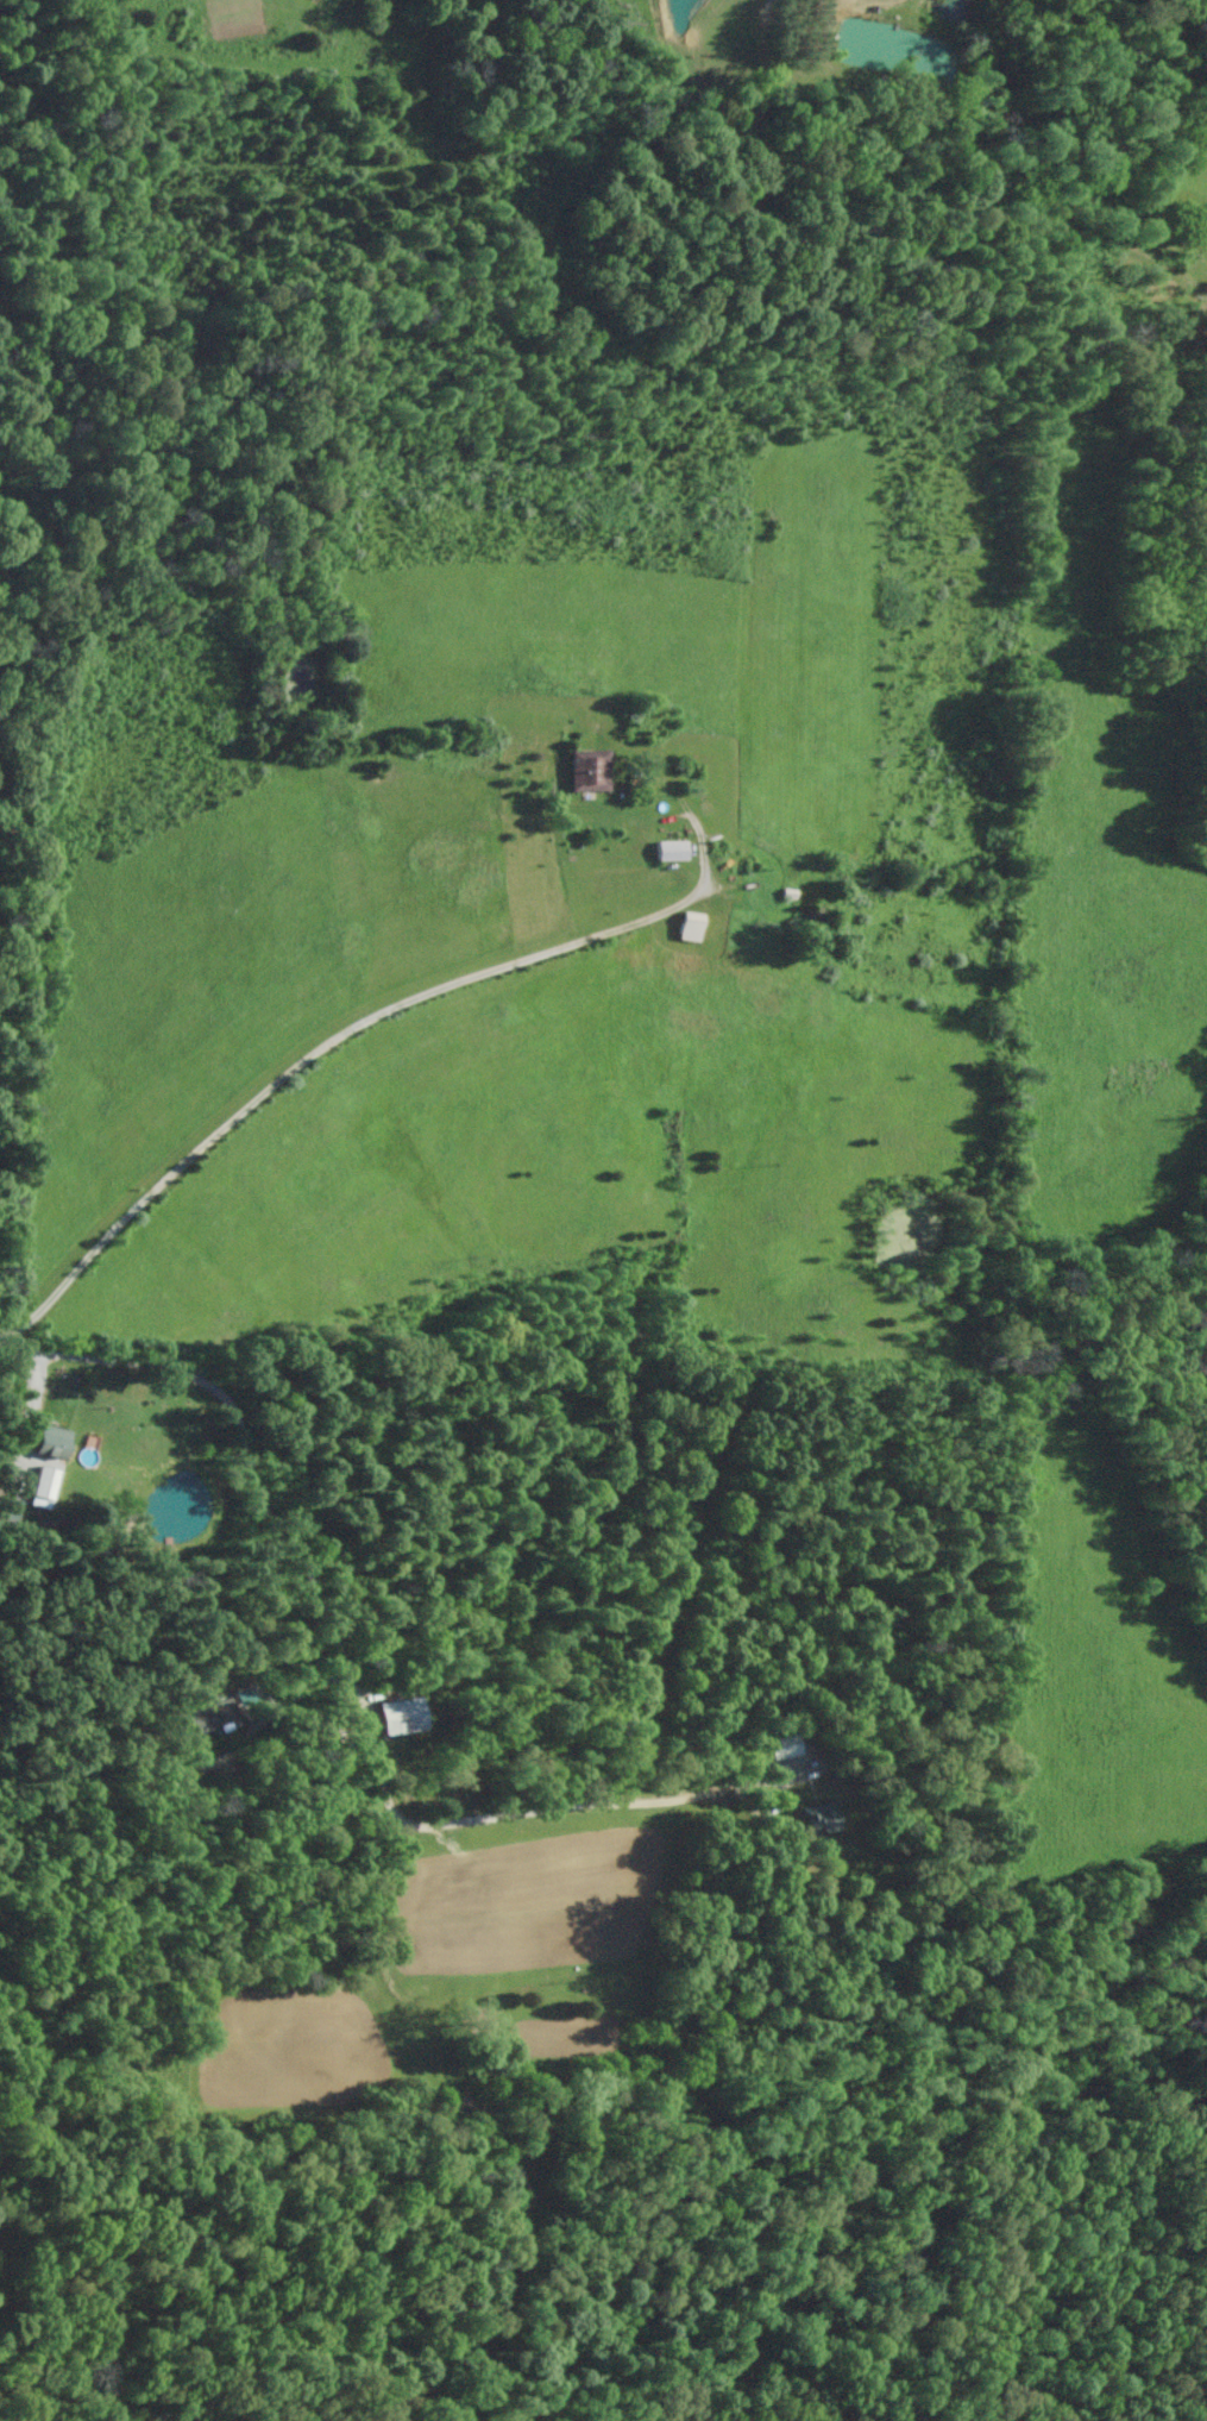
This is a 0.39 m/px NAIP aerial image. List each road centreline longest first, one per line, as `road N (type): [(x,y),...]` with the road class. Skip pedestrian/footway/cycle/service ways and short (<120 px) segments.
road 1 (residential): [(756,1796),(406,1821),(222,1391),(8,1338)]
road 2 (residential): [(689,915),(592,930),(391,998),(205,1136),(0,1338)]
road 3 (residential): [(689,915),(721,851),(660,788),(579,784)]

